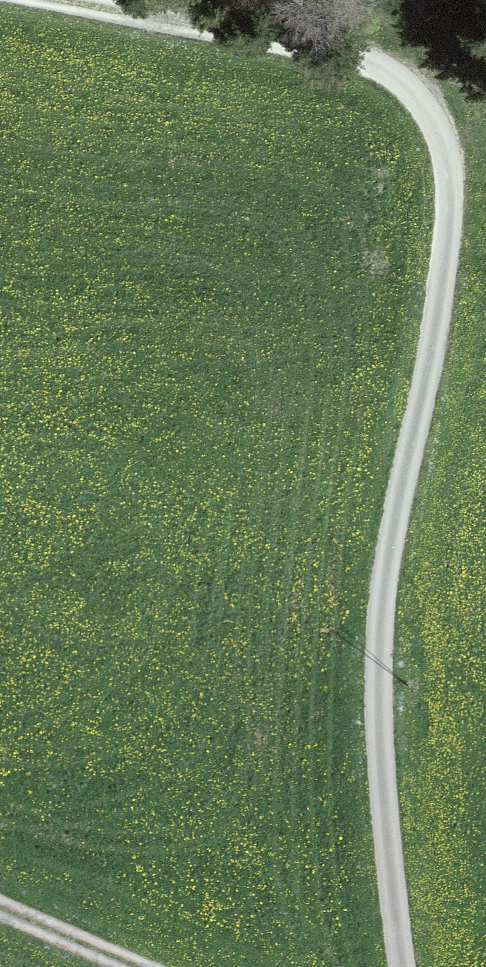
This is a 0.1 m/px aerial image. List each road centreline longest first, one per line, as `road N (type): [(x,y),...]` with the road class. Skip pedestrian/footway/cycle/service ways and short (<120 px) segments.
road 1 (track): [(416,83),(436,163),(424,381),(355,618),(387,966)]
road 2 (track): [(46,0),(416,83)]
road 3 (track): [(136,966),(0,909)]

